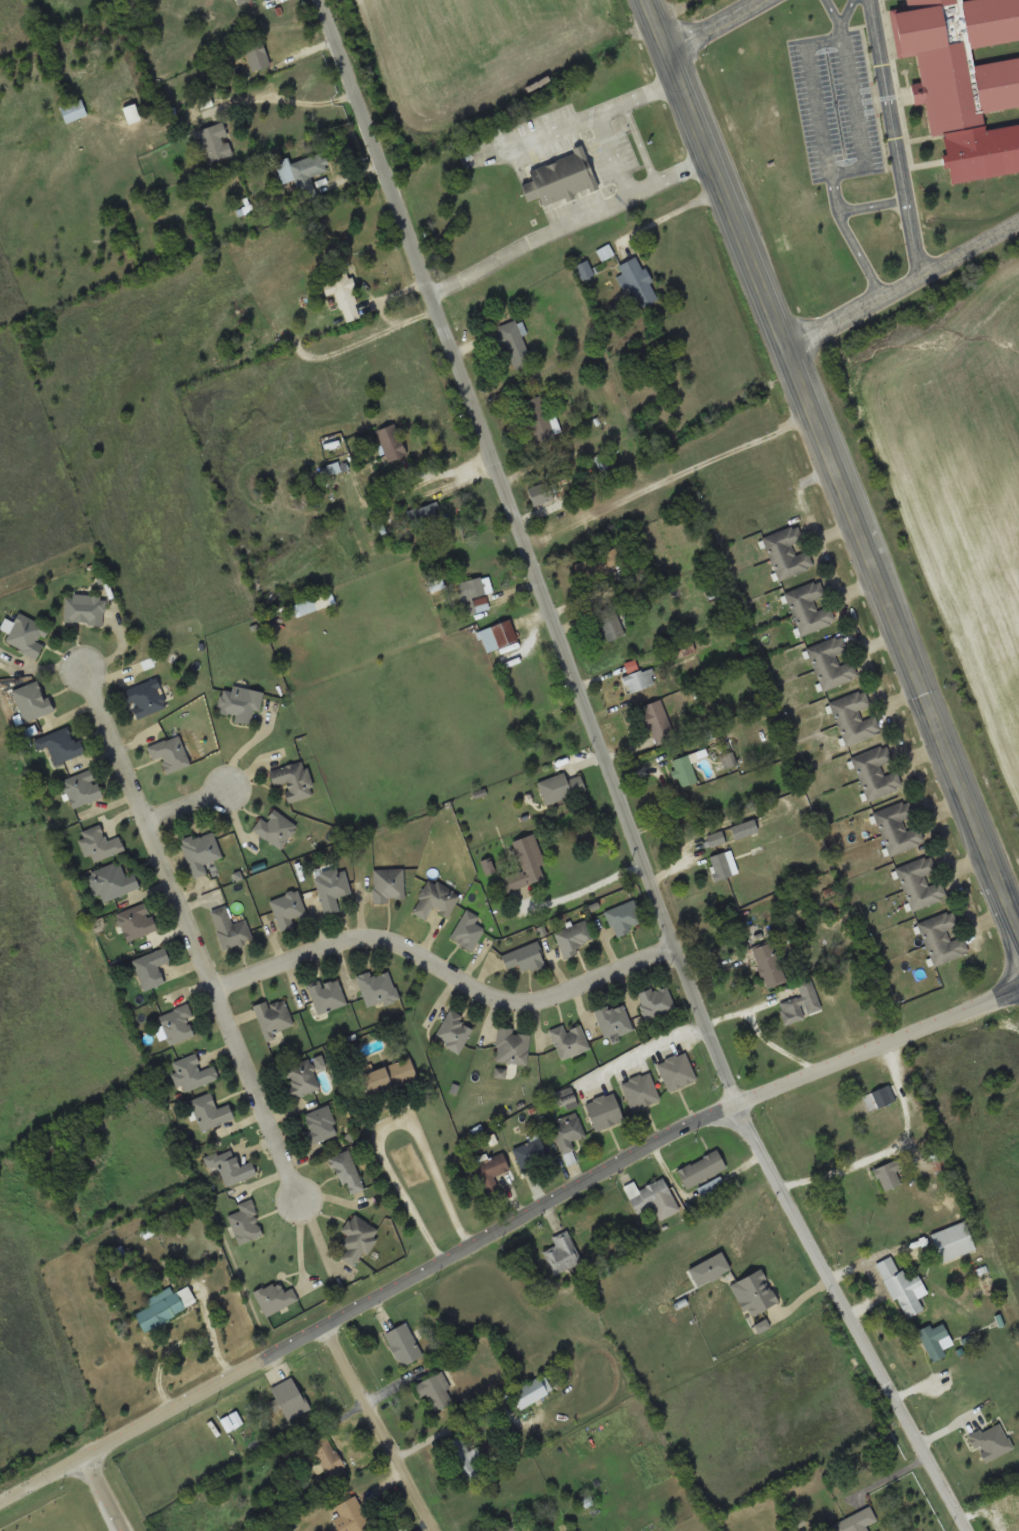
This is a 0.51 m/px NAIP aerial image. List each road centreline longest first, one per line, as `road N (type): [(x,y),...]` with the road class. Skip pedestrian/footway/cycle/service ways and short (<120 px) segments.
road 1 (residential): [(969,1530),(759,1145),(674,947),(323,0)]
road 2 (residential): [(1018,986),(686,1127),(0,1504)]
road 3 (tertiary): [(1018,925),(647,0)]
road 4 (residential): [(299,1200),(80,664)]
road 5 (residential): [(674,947),(522,1001),(370,937),(213,990)]
road 6 (residential): [(433,1530),(321,1327)]

